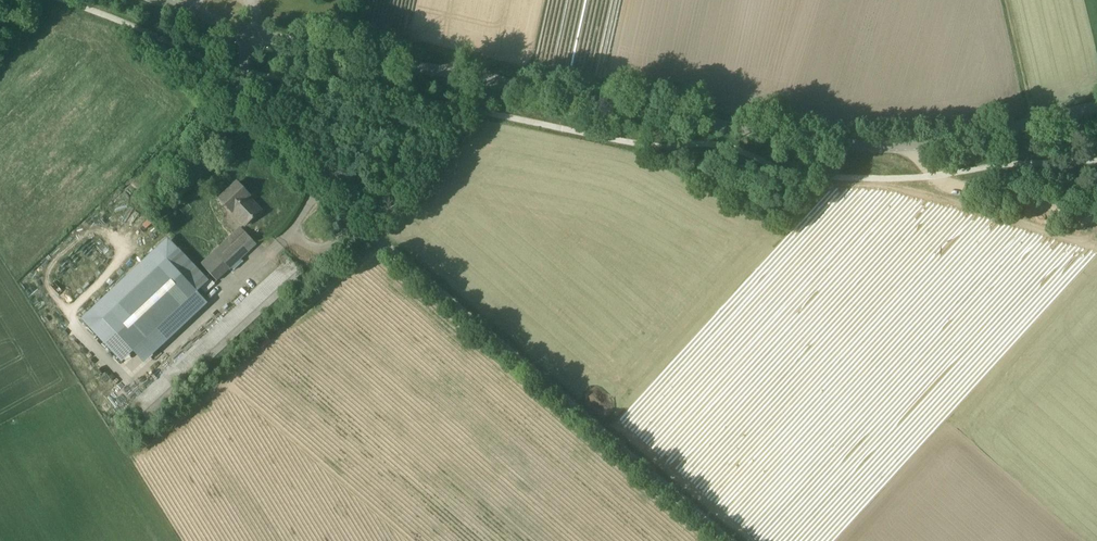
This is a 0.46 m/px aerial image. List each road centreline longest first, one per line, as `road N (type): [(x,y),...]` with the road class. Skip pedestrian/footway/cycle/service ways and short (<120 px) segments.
road 1 (tertiary): [(247,28),(851,143),(920,140),(1096,98)]
road 2 (unclassified): [(726,540),(249,123),(239,103),(247,28)]
road 3 (track): [(920,140),(1096,202)]

